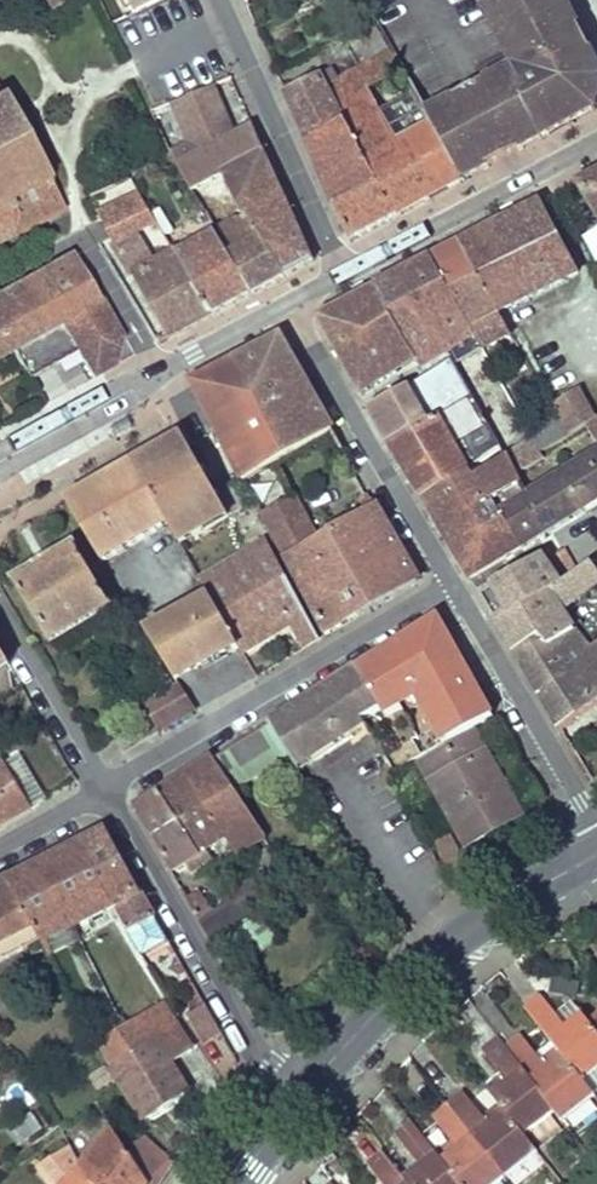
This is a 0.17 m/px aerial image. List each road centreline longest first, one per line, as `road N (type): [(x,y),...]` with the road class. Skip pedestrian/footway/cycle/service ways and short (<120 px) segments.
road 1 (primary): [(294,1120),(442,962),(596,854)]
road 2 (residential): [(101,786),(447,578)]
road 3 (residential): [(294,1120),(101,786)]
road 4 (residential): [(288,301),(447,578)]
road 5 (residential): [(346,268),(221,0)]
road 6 (residential): [(447,578),(596,831)]
road 7 (tertiary): [(346,268),(596,141)]
road 8 (residential): [(163,372),(88,237),(0,281)]
road 9 (residential): [(101,786),(0,612)]
road 10 (tertiary): [(0,465),(163,372)]
road 11 (tertiary): [(163,372),(288,301)]

